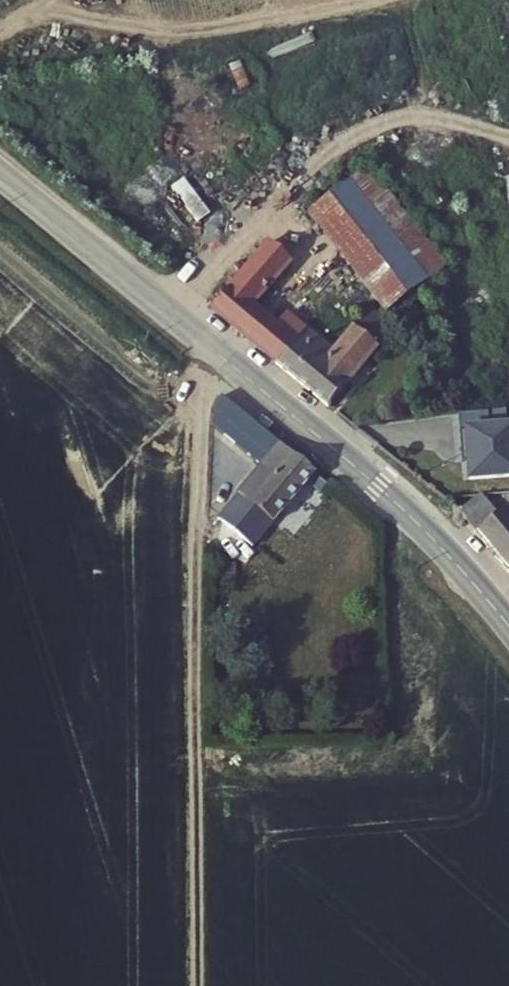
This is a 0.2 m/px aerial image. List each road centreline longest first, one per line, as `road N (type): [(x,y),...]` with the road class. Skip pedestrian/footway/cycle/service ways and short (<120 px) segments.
road 1 (tertiary): [(0,175),(376,486),(508,628)]
road 2 (track): [(190,985),(200,341)]

